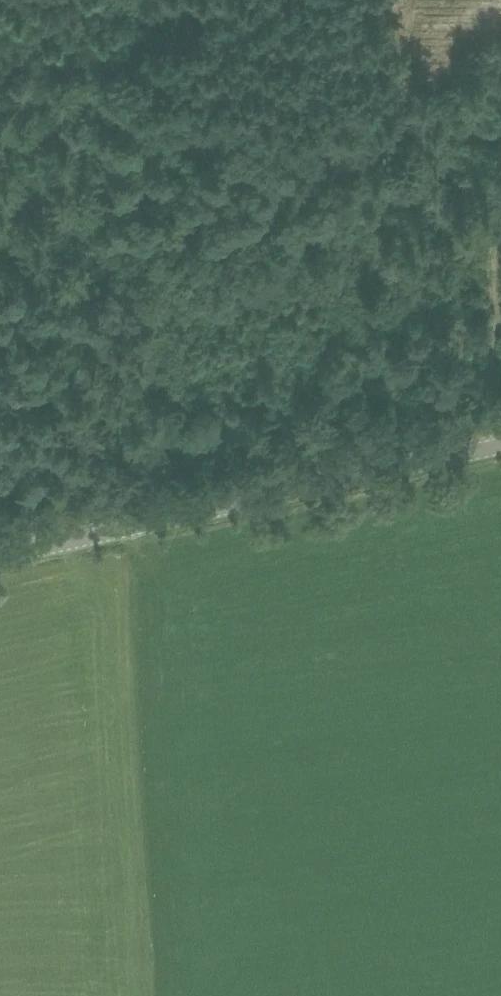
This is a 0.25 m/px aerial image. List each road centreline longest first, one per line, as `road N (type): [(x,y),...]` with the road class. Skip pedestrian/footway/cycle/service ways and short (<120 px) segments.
road 1 (tertiary): [(0,558),(500,447)]

